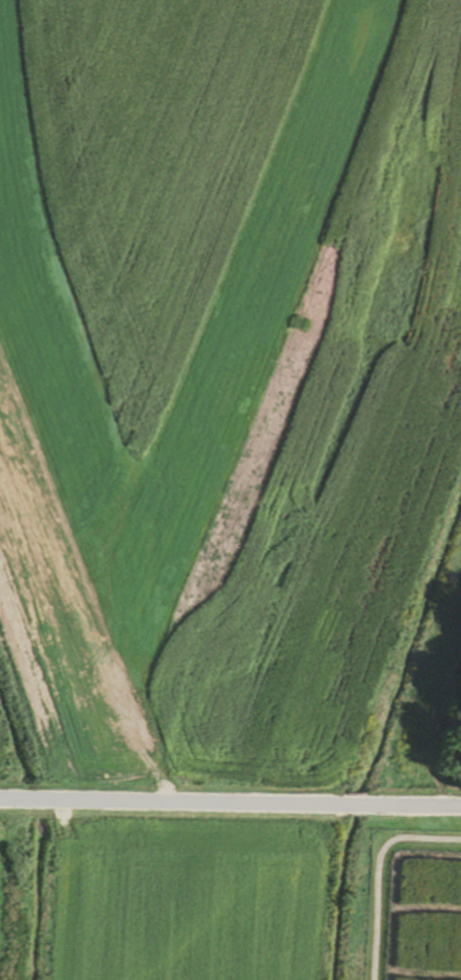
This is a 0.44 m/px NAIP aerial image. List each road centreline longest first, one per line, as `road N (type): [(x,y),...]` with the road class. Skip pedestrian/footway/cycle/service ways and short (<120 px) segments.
road 1 (residential): [(460,807),(0,798)]

